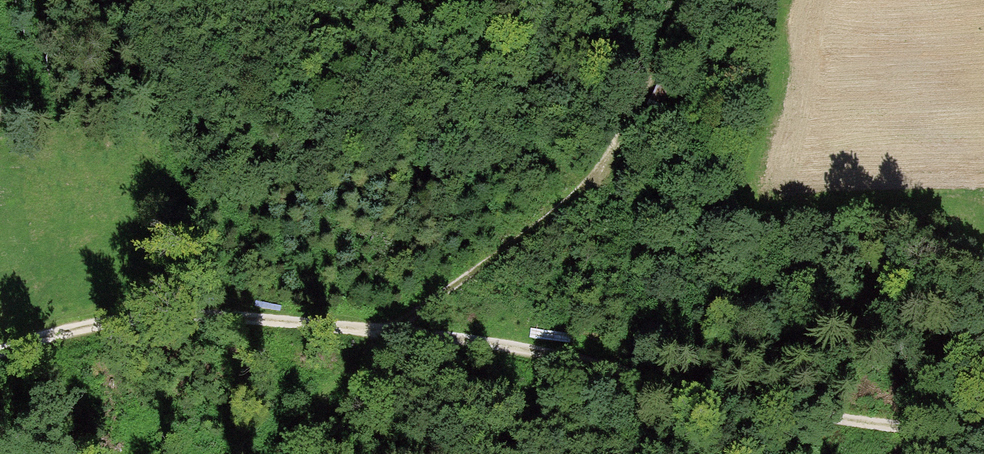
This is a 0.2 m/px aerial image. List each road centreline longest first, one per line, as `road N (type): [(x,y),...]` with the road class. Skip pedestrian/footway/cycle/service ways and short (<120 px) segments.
road 1 (track): [(983,431),(881,427),(647,365),(250,313),(39,340),(0,355)]
road 2 (track): [(690,0),(643,91),(556,205),(391,330)]

